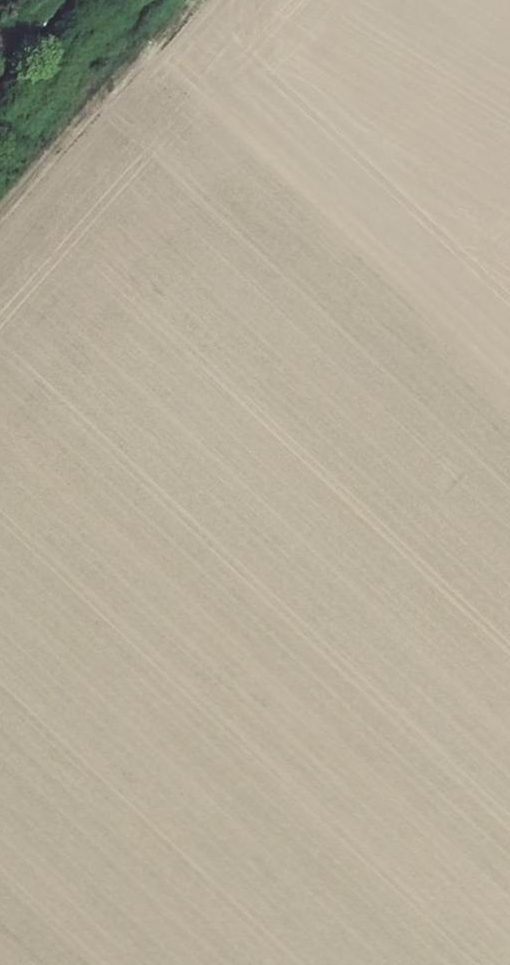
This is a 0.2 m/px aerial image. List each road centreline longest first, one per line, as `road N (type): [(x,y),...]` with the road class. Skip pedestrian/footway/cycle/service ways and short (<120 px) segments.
road 1 (track): [(0,220),(190,0)]

